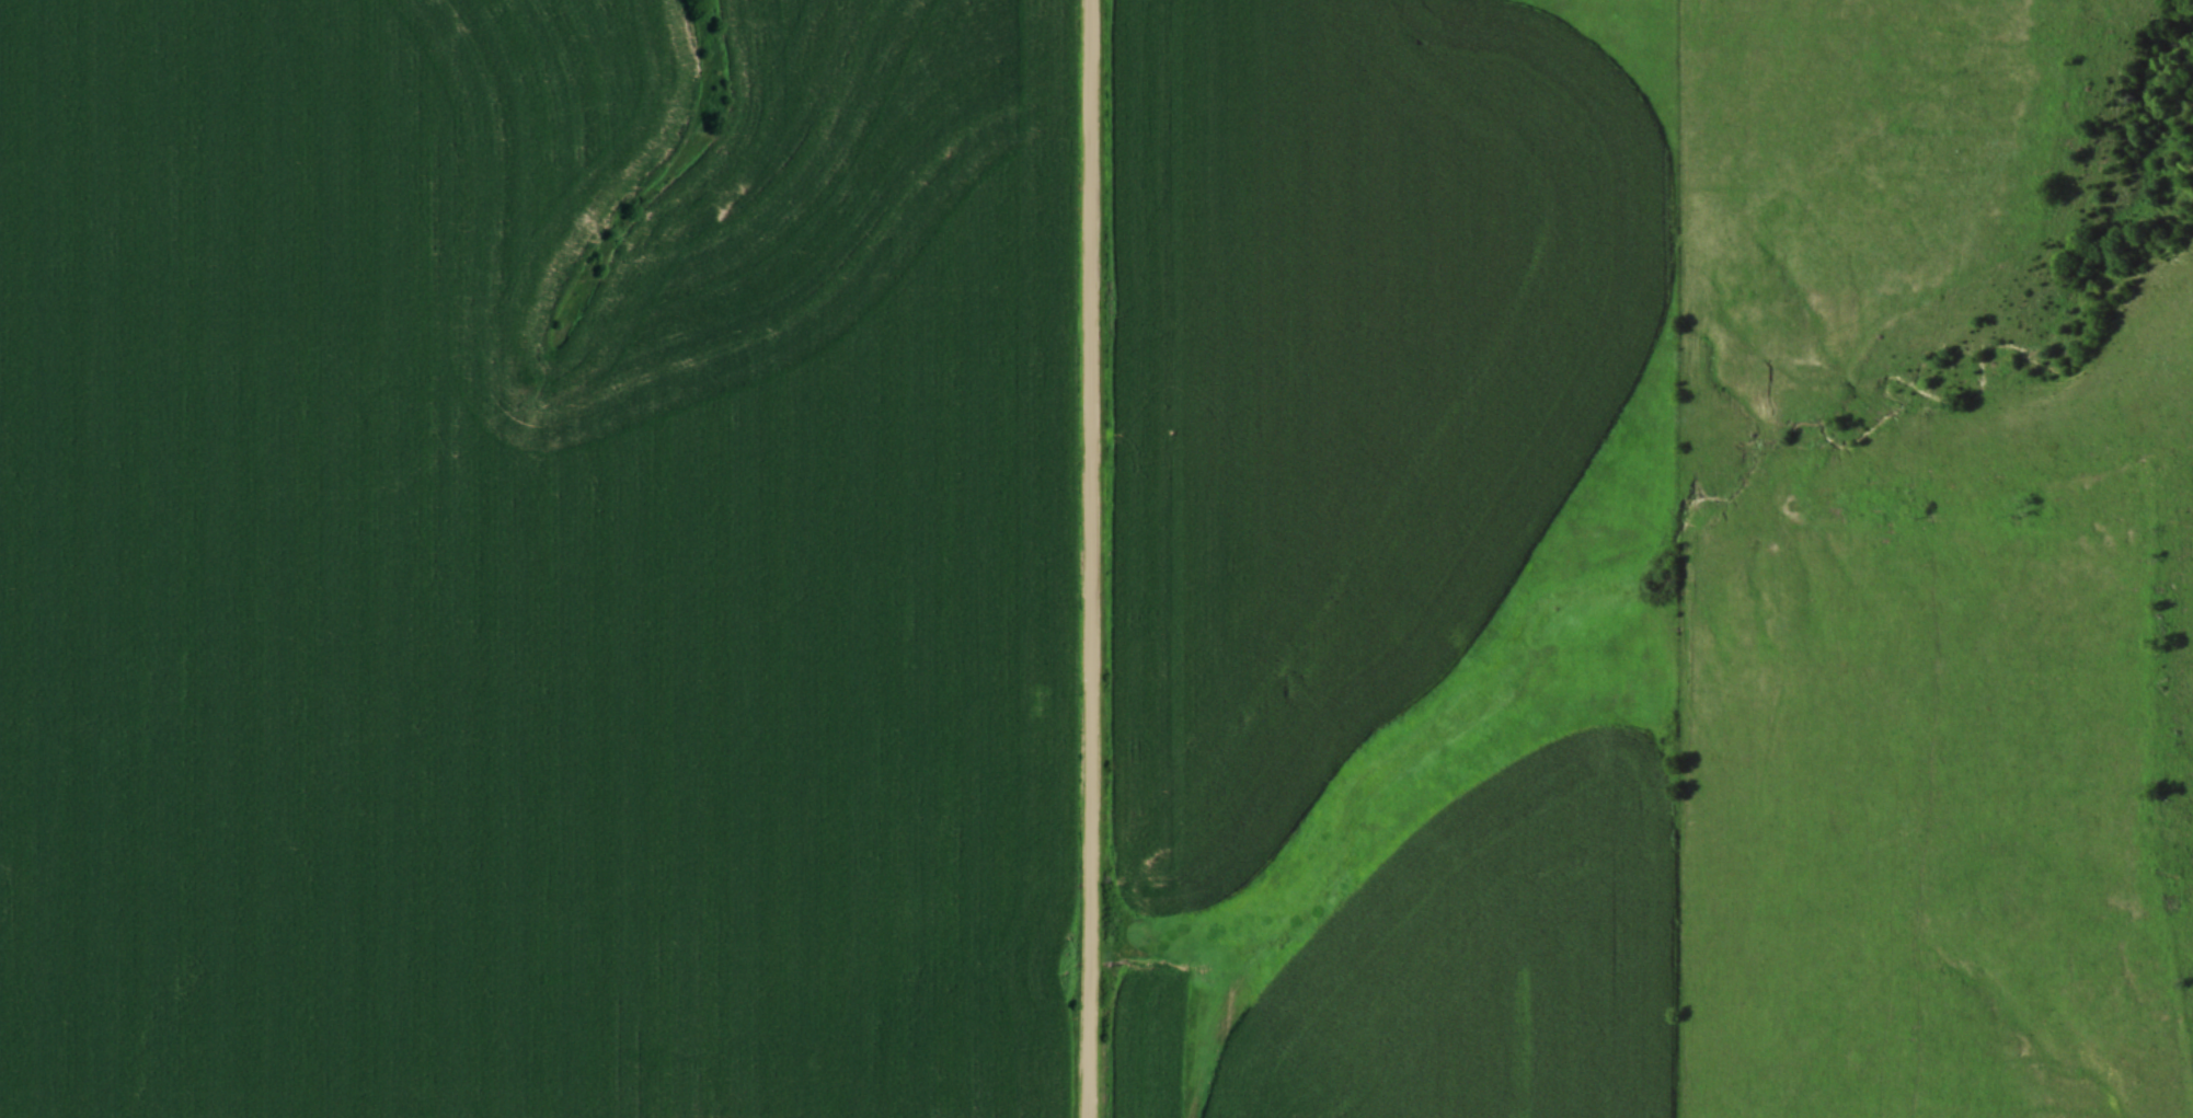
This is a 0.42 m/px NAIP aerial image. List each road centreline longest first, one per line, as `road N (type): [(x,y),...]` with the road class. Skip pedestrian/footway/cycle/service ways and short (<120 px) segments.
road 1 (residential): [(1091,1117),(1095,0)]

